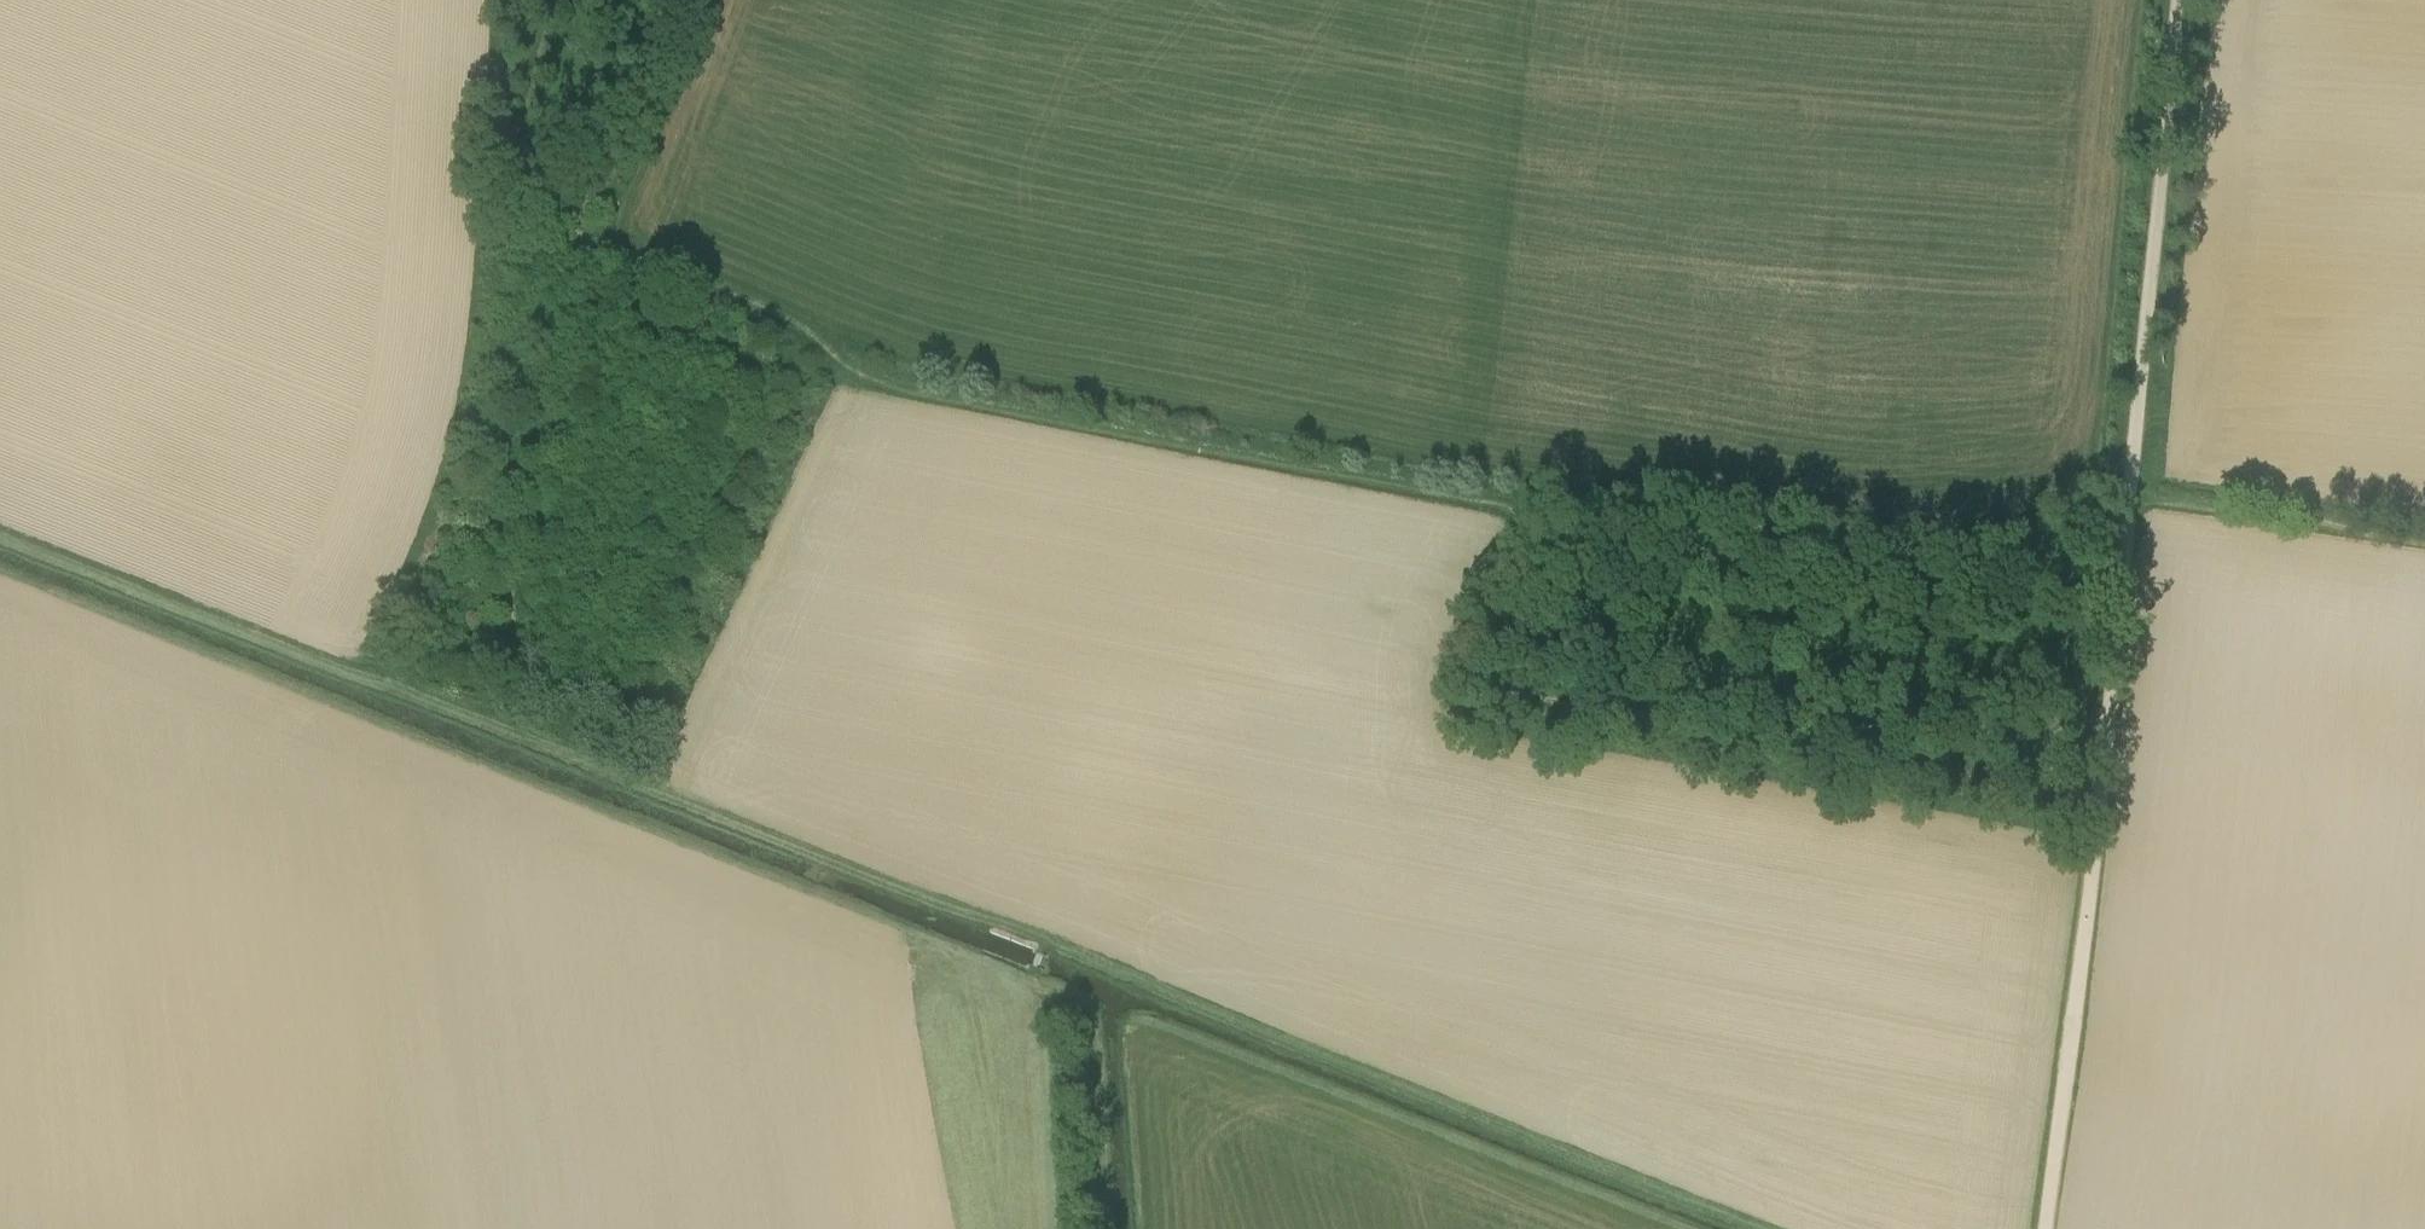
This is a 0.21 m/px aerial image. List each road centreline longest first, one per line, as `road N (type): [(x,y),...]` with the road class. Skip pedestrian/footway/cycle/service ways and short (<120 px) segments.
road 1 (track): [(2108,734),(1490,686)]
road 2 (track): [(2176,0),(2128,498)]
road 3 (track): [(2108,734),(2046,1228)]
road 4 (track): [(2128,498),(2108,734)]

